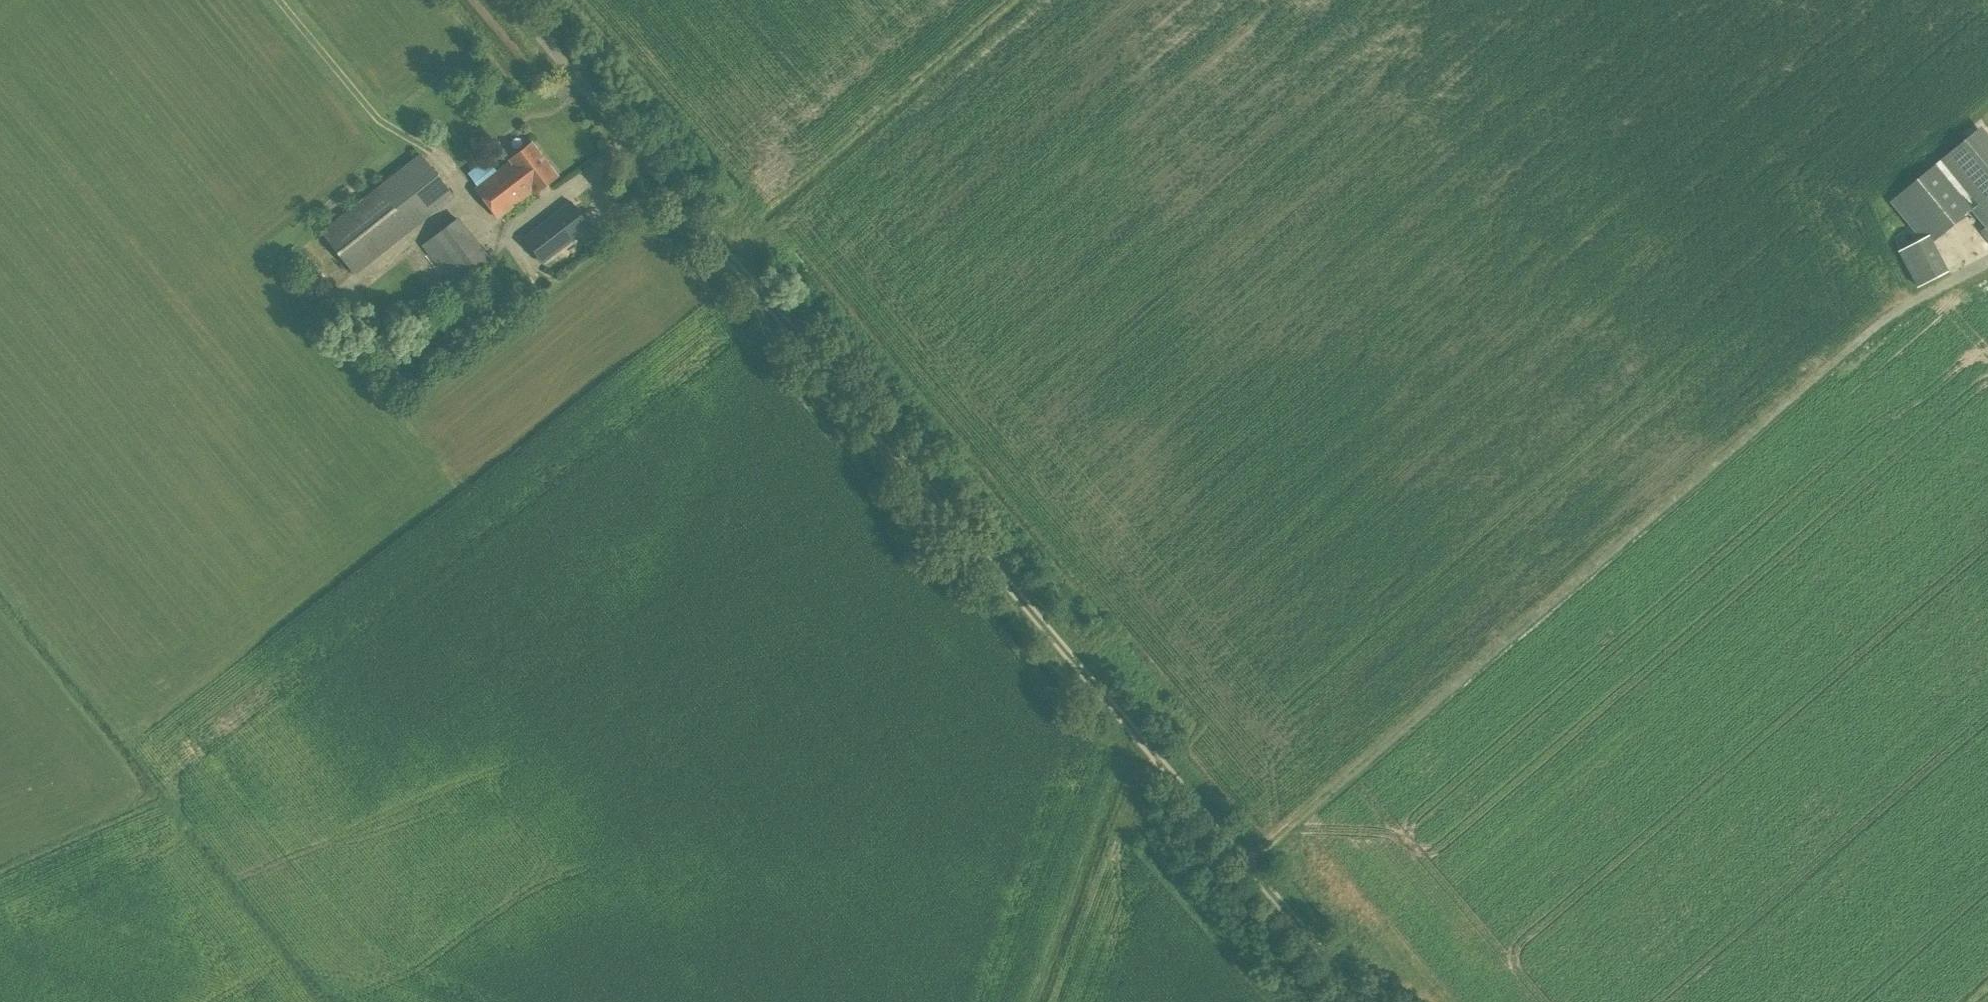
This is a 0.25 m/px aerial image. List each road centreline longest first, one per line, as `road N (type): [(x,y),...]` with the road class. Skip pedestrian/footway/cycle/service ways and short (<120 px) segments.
road 1 (track): [(1374,1001),(685,204)]
road 2 (track): [(1050,1001),(1148,736)]
road 3 (unclassified): [(685,204),(512,0)]

